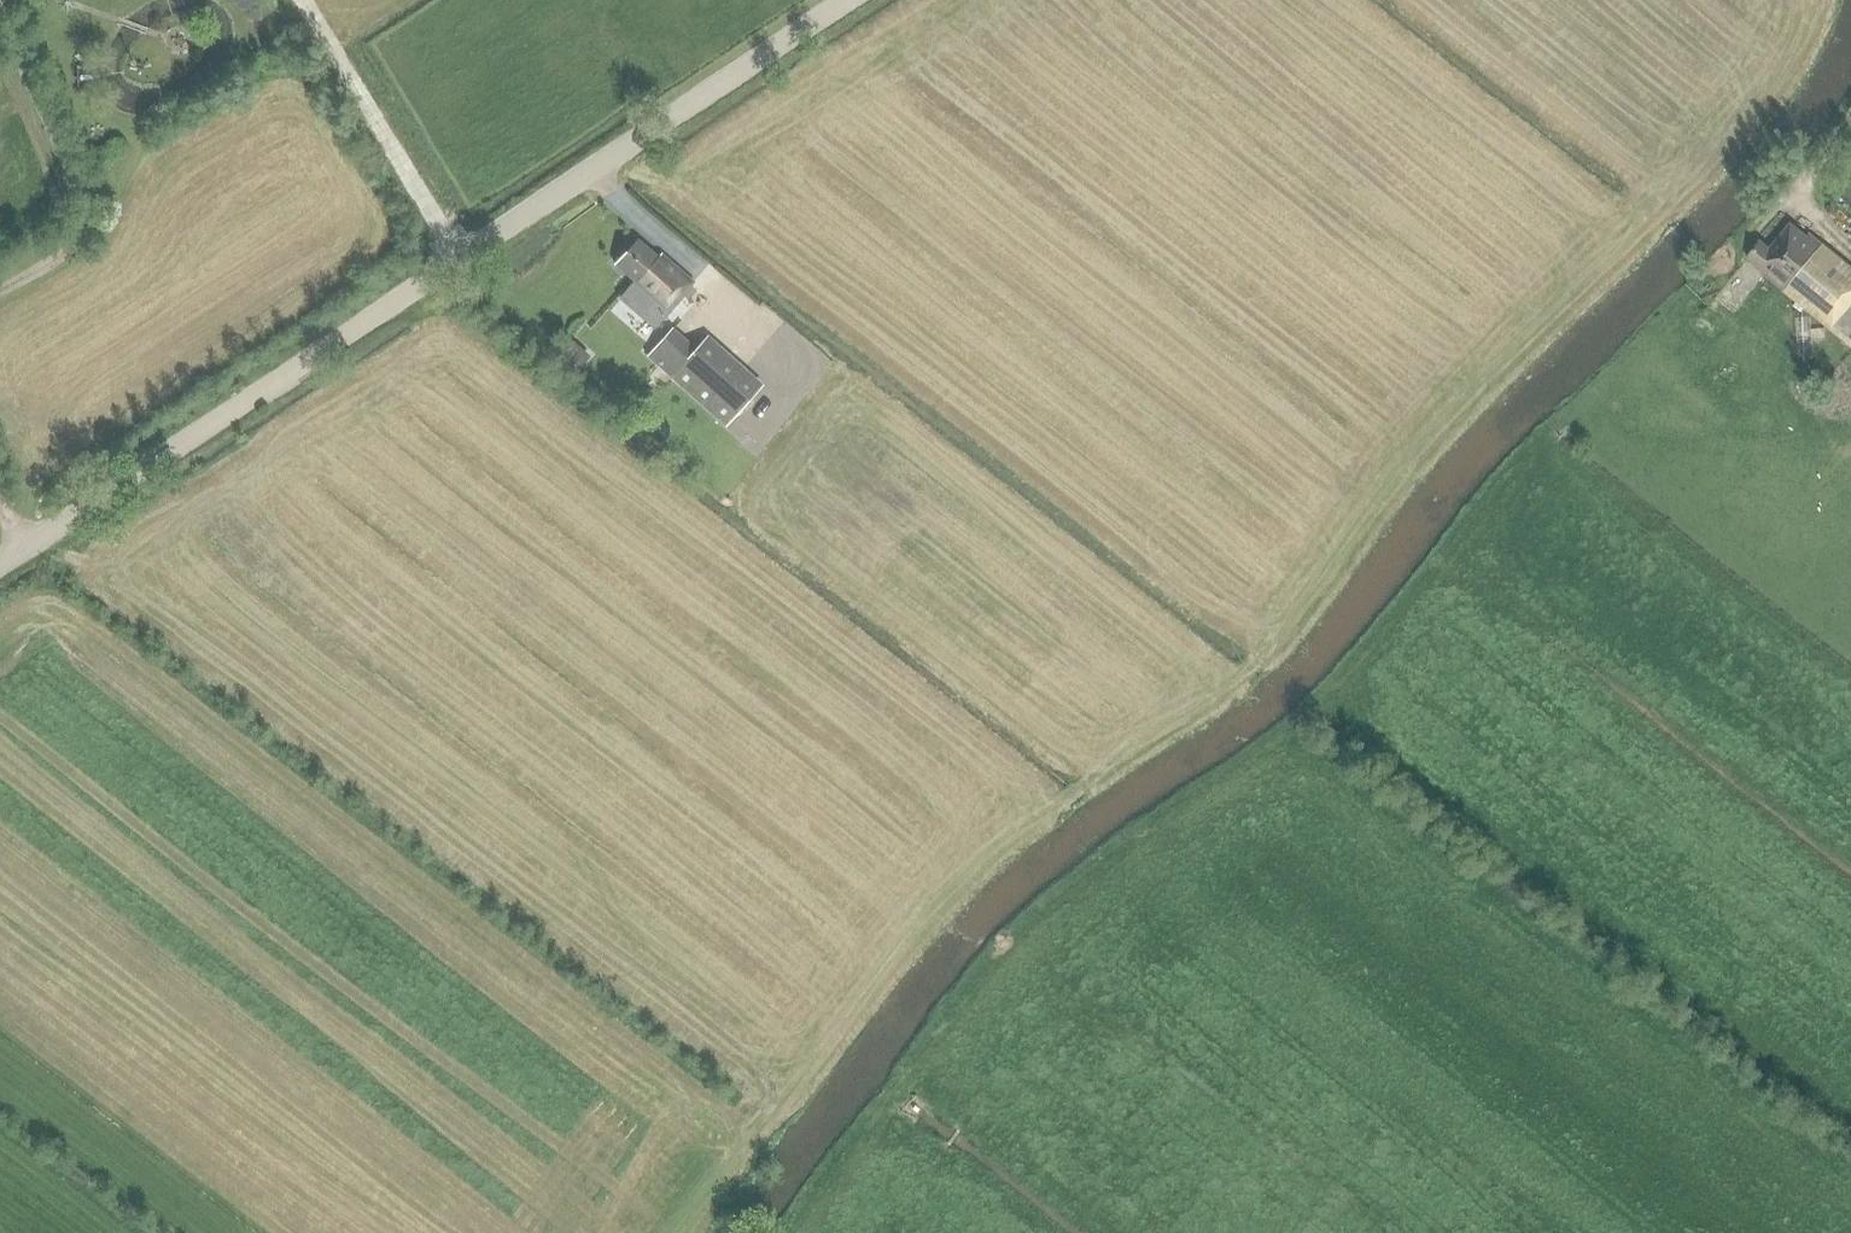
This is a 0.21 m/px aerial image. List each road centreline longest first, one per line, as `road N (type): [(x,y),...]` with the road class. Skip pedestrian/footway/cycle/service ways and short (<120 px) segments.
road 1 (tertiary): [(831,0),(0,573)]

